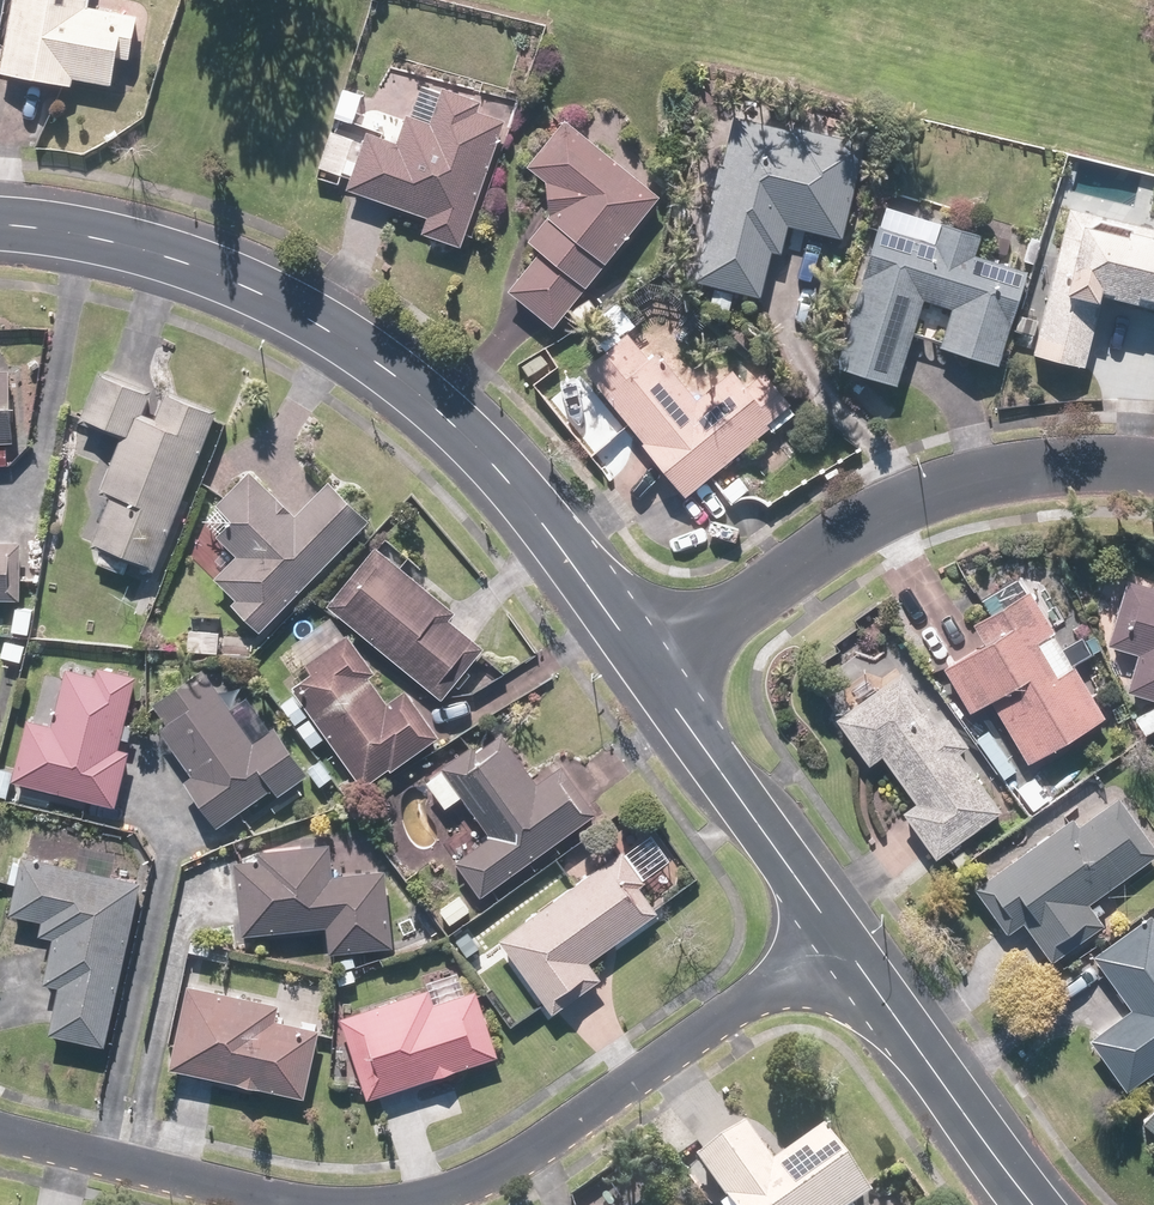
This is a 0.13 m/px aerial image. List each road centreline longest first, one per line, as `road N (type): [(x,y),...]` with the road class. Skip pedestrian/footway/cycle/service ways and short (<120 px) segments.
road 1 (tertiary): [(649,663),(524,497),(415,392),(313,317),(161,252),(0,228)]
road 2 (residential): [(649,663),(875,521),(958,487),(1063,466),(1153,471)]
road 3 (residential): [(834,936),(495,1178),(433,1200),(390,1204)]
road 4 (tertiary): [(1029,1204),(834,936)]
road 5 (tertiary): [(834,936),(649,663)]
road 6 (residential): [(314,1204),(27,1141),(0,1128)]

